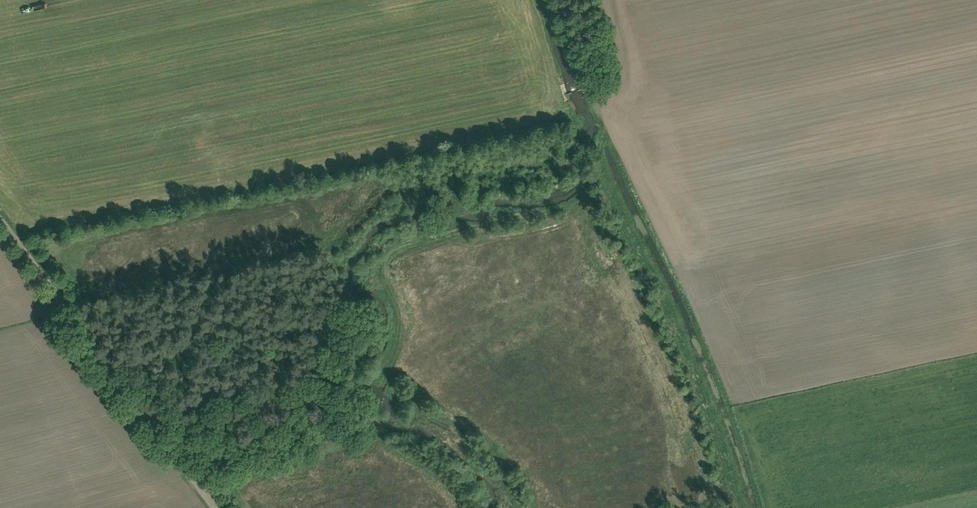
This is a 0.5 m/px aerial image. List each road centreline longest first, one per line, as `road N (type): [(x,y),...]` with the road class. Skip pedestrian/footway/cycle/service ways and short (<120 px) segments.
road 1 (unclassified): [(217,507),(0,219)]

